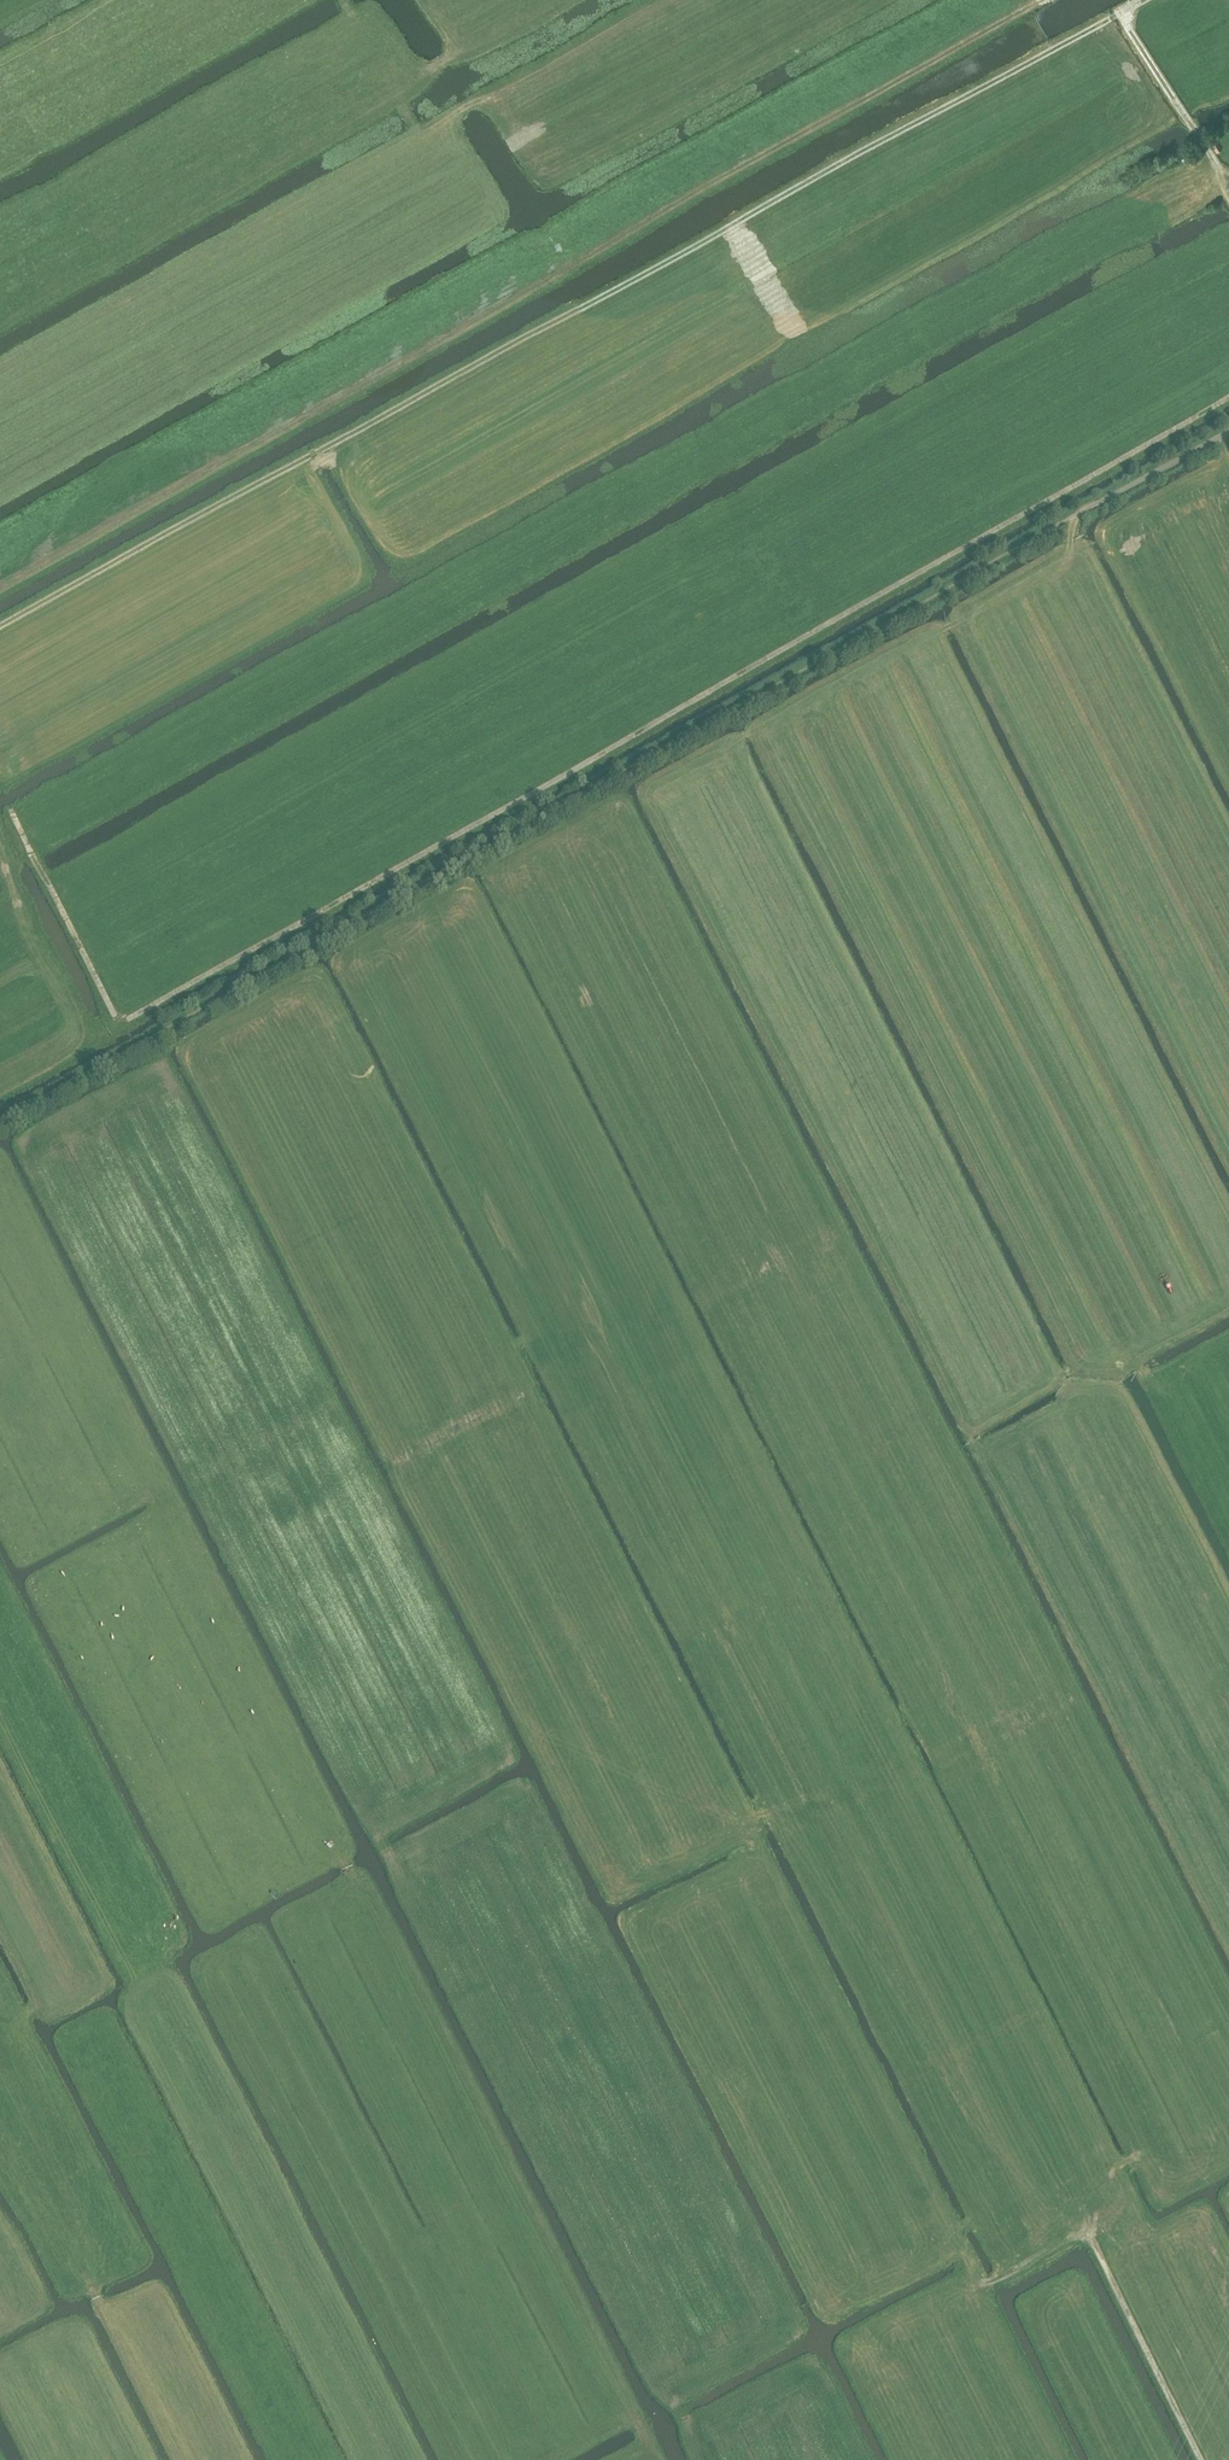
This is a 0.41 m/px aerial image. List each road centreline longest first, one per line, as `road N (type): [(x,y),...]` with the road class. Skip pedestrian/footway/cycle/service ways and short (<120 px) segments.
road 1 (track): [(1202,2459),(1087,2231),(1059,2218),(989,2210),(966,2185),(541,1336),(489,1361),(446,1446),(536,1630)]
road 2 (track): [(1228,398),(130,1020),(115,1017),(11,812)]
road 3 (track): [(1143,0),(0,628)]
road 4 (track): [(960,0),(497,263)]

